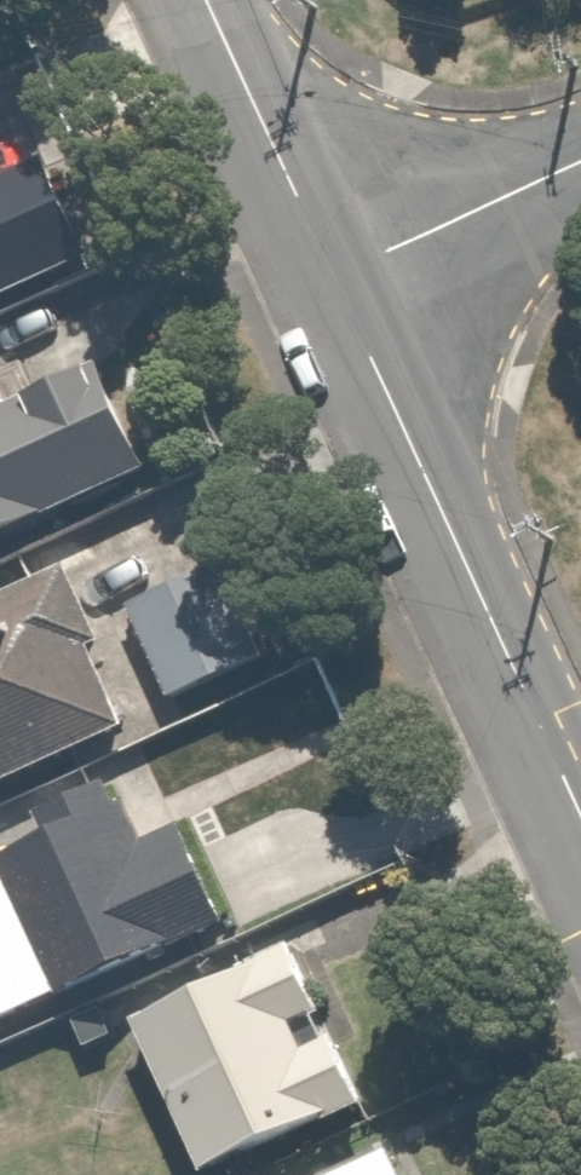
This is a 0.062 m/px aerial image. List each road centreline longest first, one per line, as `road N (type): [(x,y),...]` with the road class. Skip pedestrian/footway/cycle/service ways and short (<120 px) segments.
road 1 (residential): [(580,821),(333,278)]
road 2 (residential): [(333,278),(203,0)]
road 3 (residential): [(333,278),(580,163)]

